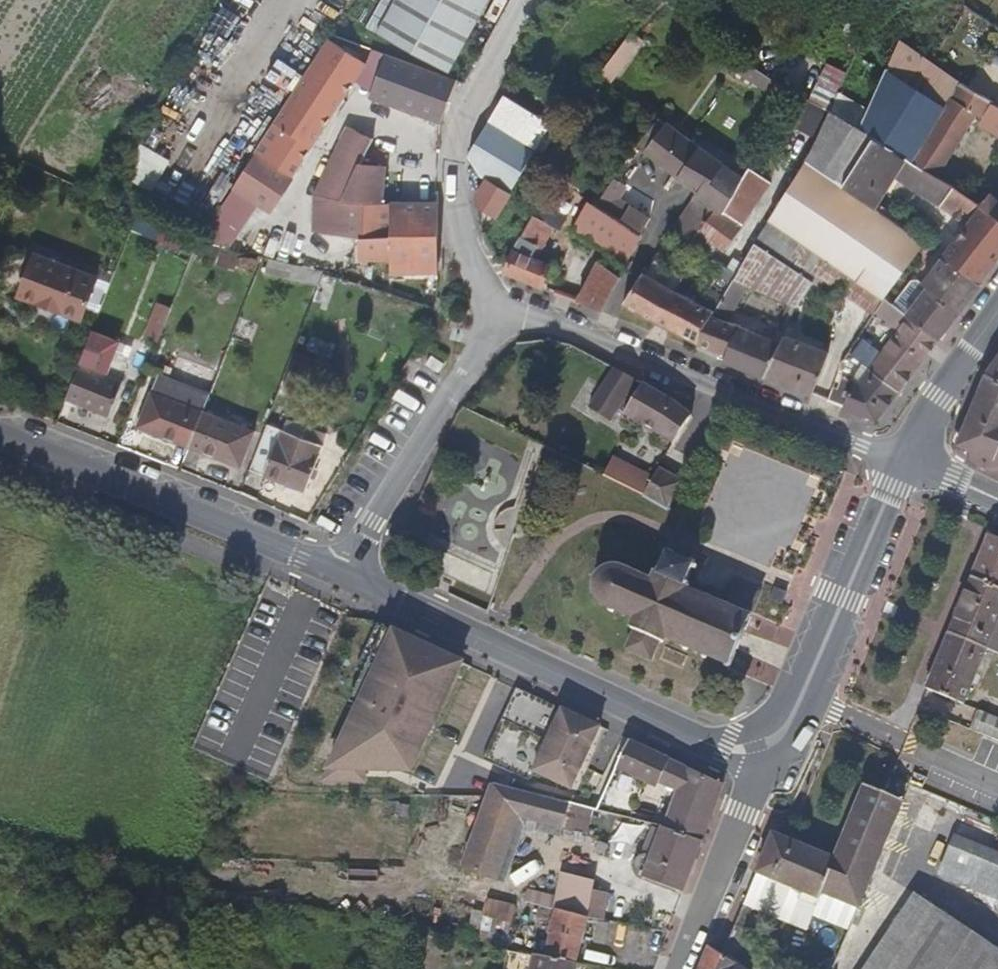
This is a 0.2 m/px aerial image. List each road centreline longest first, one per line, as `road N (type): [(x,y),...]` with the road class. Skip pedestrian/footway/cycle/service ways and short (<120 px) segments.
road 1 (tertiary): [(337,573),(762,769)]
road 2 (residential): [(513,310),(901,454)]
road 3 (tertiary): [(0,434),(337,573)]
road 4 (tertiary): [(901,454),(762,769)]
road 5 (residential): [(513,310),(337,573)]
road 6 (unclassified): [(762,769),(680,968)]
road 7 (tertiary): [(997,317),(901,454)]

